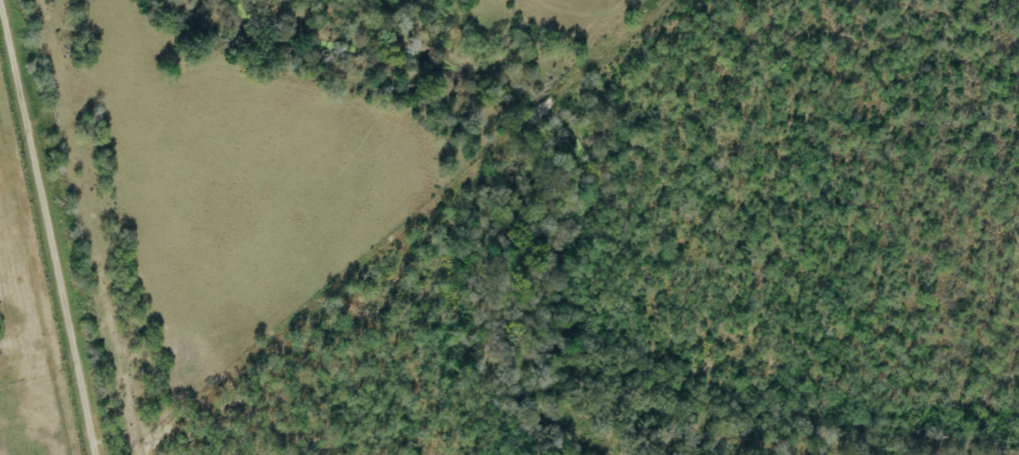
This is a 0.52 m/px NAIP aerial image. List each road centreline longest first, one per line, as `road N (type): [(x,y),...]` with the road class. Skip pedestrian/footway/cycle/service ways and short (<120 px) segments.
road 1 (track): [(101,454),(7,0)]

